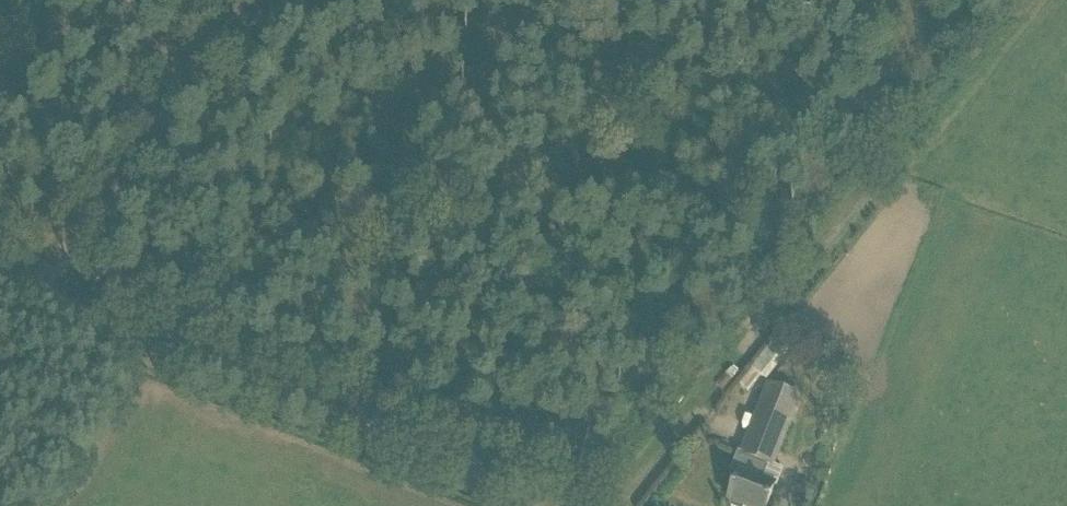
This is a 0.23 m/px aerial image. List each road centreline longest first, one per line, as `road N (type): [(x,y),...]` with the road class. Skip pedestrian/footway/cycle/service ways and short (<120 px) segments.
road 1 (unclassified): [(0,285),(558,505)]
road 2 (track): [(633,505),(884,172)]
road 3 (track): [(35,299),(263,0)]

